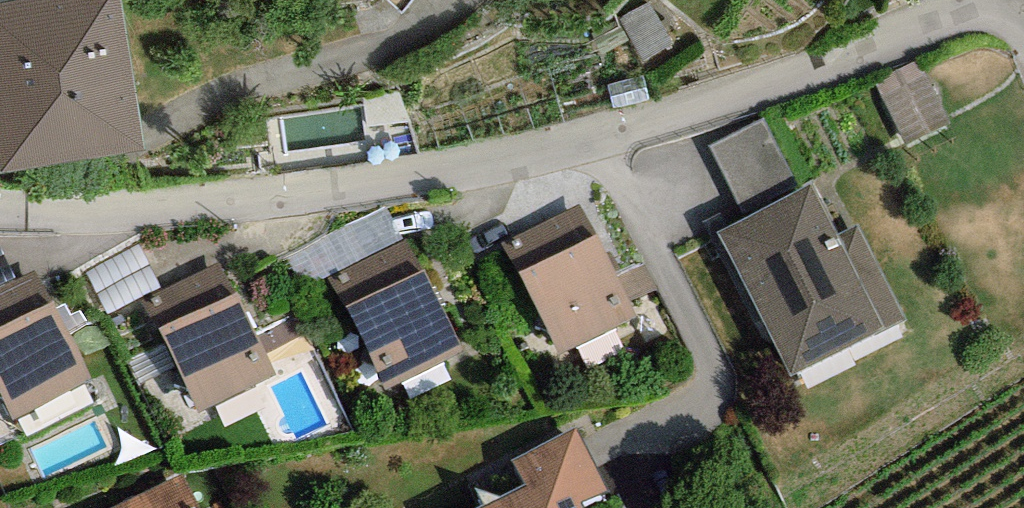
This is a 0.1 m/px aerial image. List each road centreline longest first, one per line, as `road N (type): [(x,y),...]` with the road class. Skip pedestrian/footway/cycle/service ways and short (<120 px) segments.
road 1 (residential): [(0,205),(497,168),(983,18),(1023,71)]

